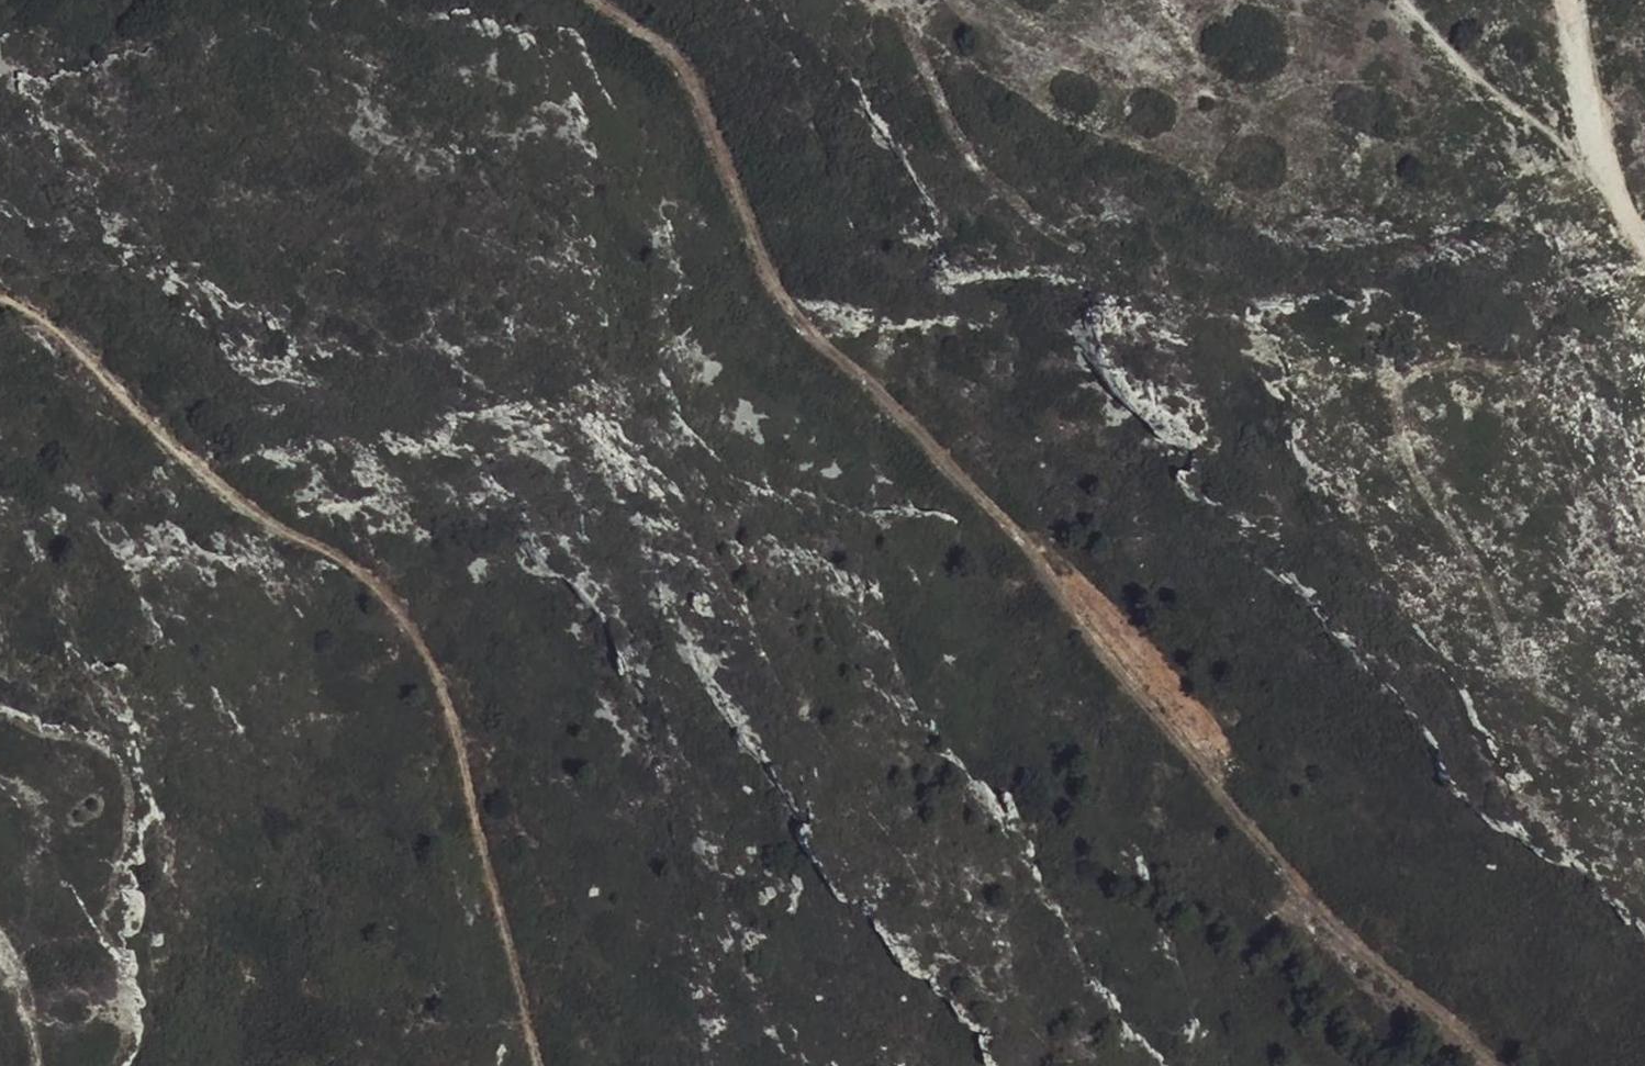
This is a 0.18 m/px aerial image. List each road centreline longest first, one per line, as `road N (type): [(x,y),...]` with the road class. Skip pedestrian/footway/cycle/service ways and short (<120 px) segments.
road 1 (track): [(553,1065),(480,738),(409,597),(191,457),(85,340),(0,289)]
road 2 (track): [(1644,217),(1605,182),(1567,0)]

